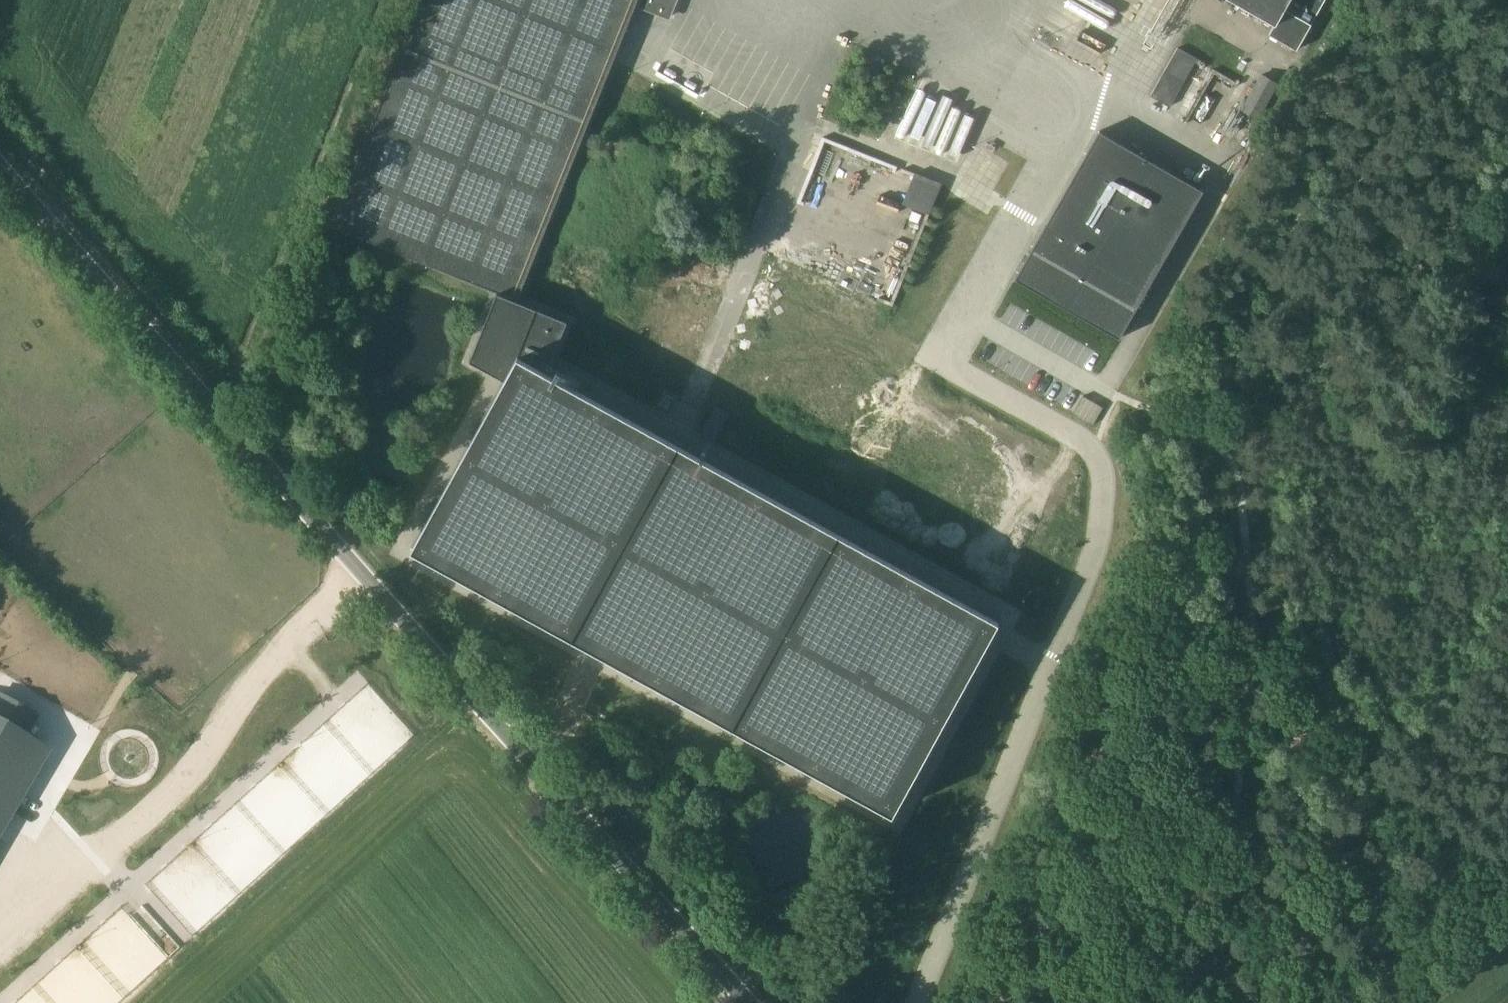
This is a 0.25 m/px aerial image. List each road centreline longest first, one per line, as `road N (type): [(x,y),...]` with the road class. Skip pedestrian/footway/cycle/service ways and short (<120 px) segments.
road 1 (unclassified): [(748,1002),(0,169)]

